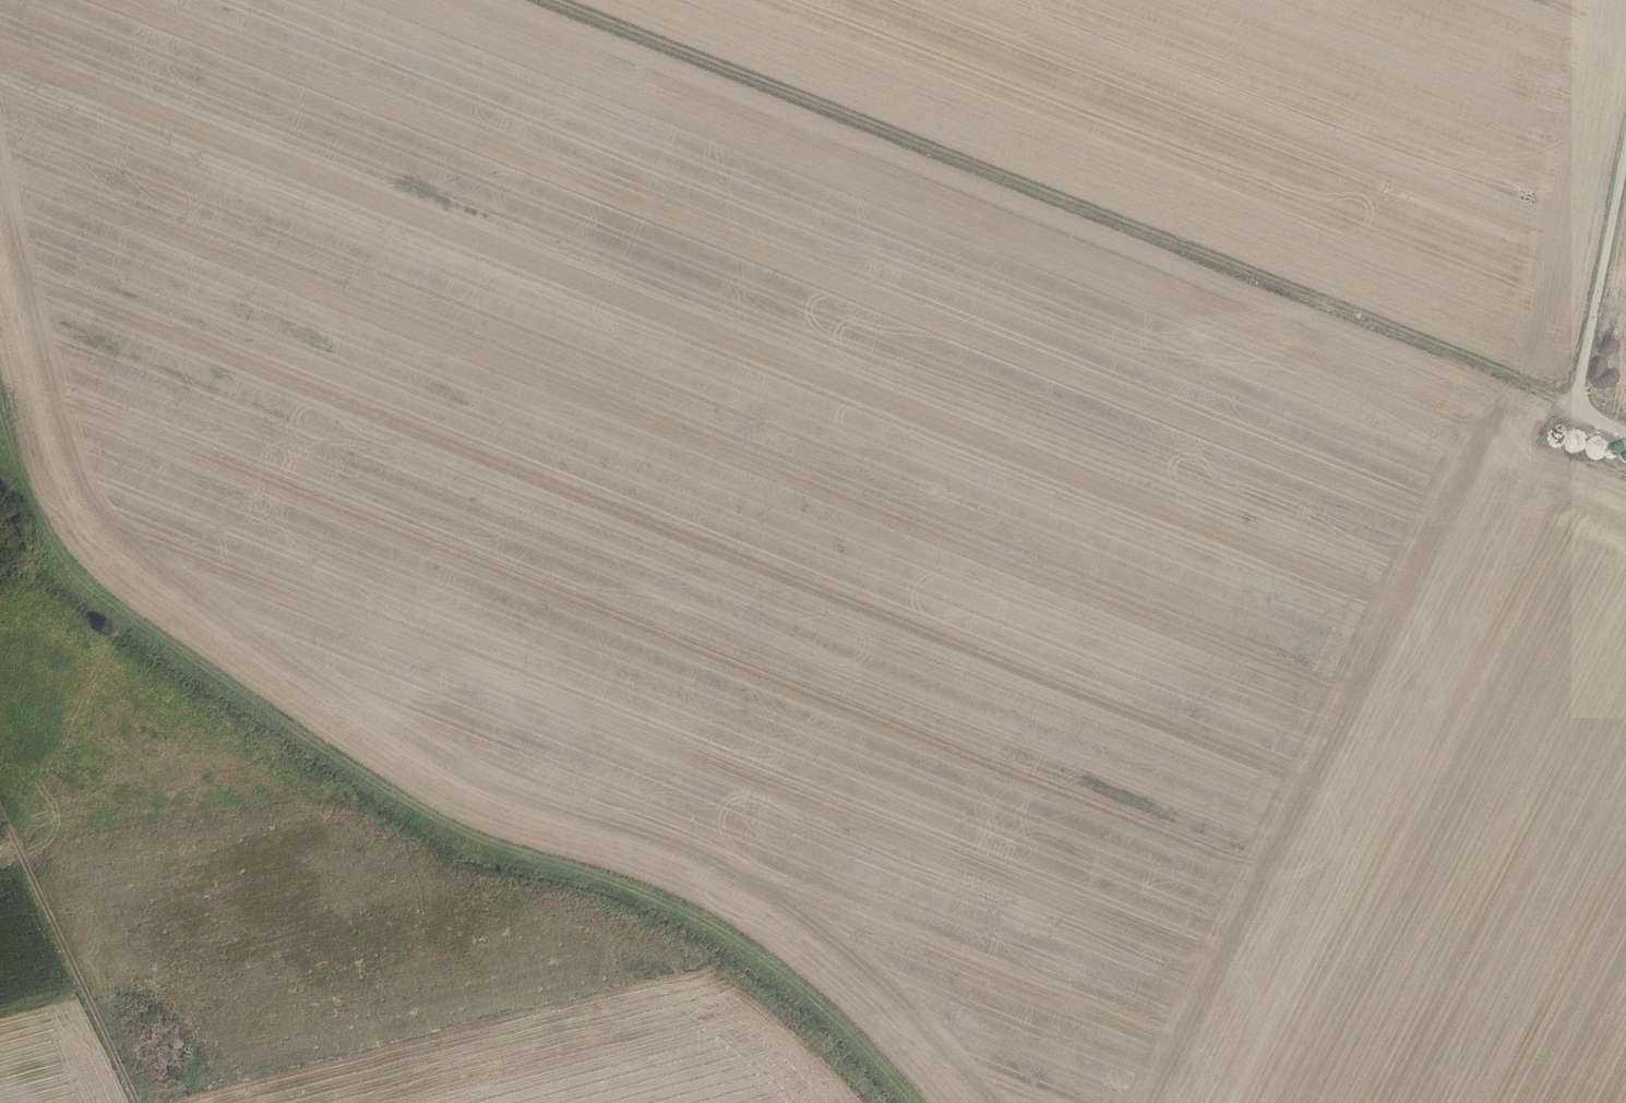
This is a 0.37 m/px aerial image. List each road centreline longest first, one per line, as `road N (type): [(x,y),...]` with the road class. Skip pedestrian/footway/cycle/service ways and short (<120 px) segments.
road 1 (track): [(0,810),(137,1102)]
road 2 (track): [(1625,144),(1571,399),(1625,421)]

